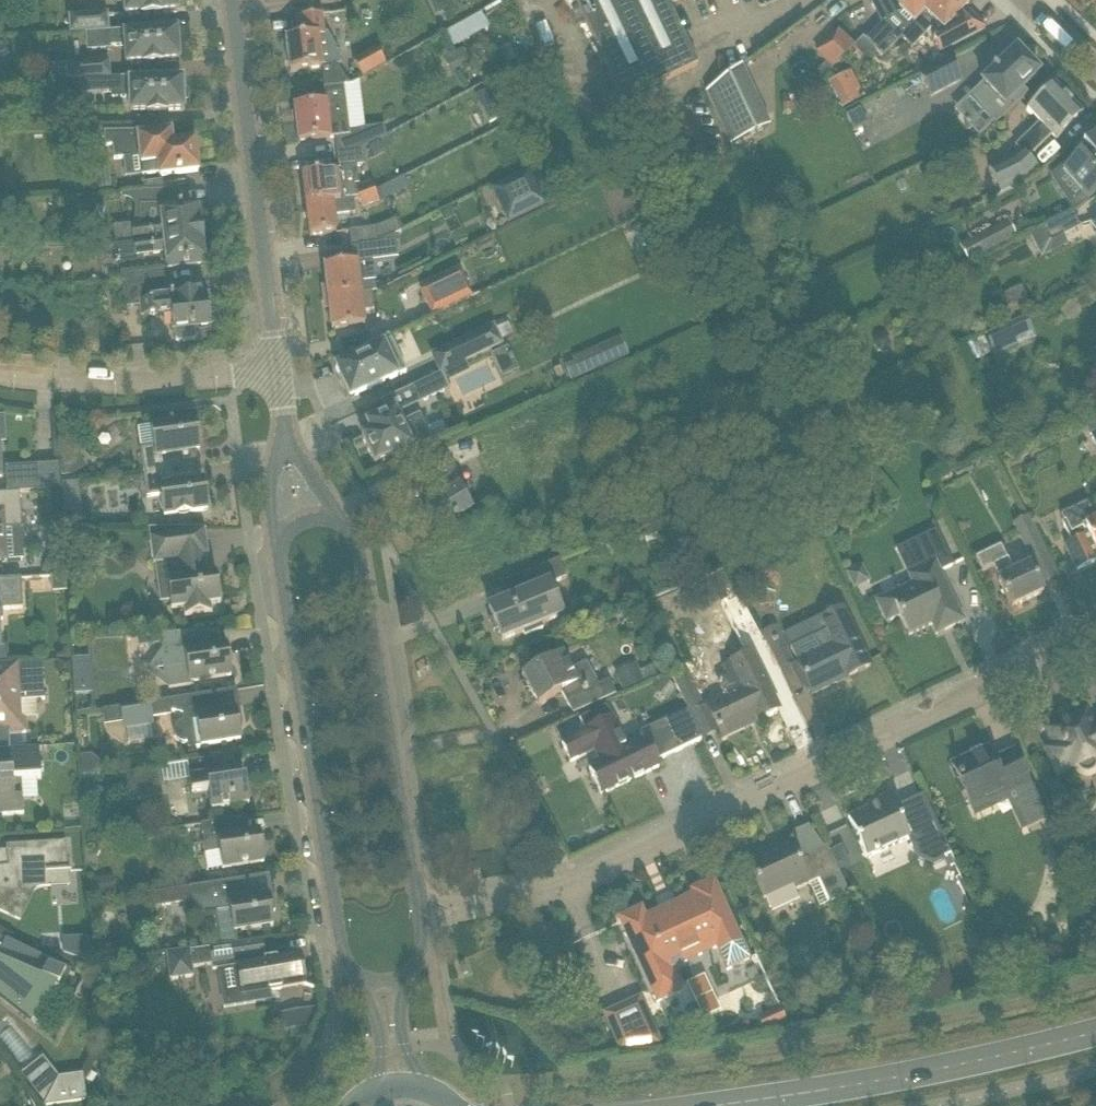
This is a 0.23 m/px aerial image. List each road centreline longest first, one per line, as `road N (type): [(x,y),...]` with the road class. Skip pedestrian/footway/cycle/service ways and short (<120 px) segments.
road 1 (residential): [(419,923),(562,881),(1095,634)]
road 2 (unclassified): [(277,556),(336,937),(356,982)]
road 3 (unclassified): [(419,923),(356,551),(340,525)]
road 4 (unclassified): [(275,375),(231,0)]
road 5 (primary): [(728,1105),(909,1079),(1095,1035)]
road 6 (residential): [(275,375),(182,385),(0,377)]
road 7 (unclassified): [(284,433),(271,471),(277,556)]
road 8 (unclassified): [(426,1091),(401,1034),(409,975)]
road 9 (unclassified): [(356,982),(379,1037),(367,1096)]

